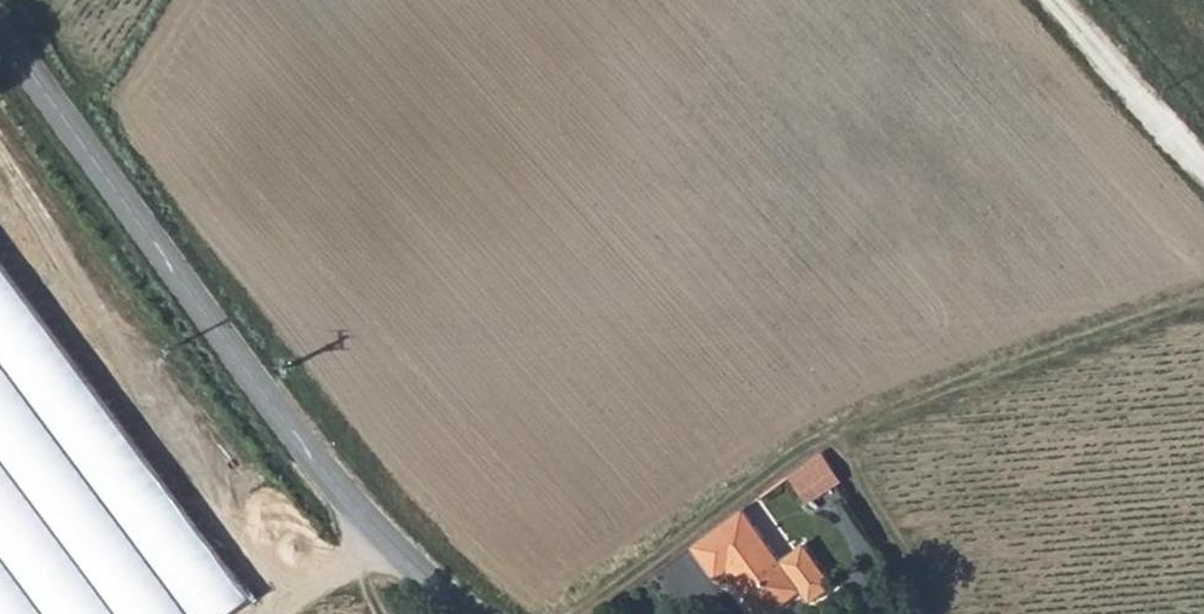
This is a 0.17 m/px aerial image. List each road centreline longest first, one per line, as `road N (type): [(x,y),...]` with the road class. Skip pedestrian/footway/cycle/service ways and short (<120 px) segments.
road 1 (tertiary): [(0,22),(298,443),(467,613)]
road 2 (track): [(1203,165),(1053,0)]
road 3 (track): [(277,613),(388,538)]

